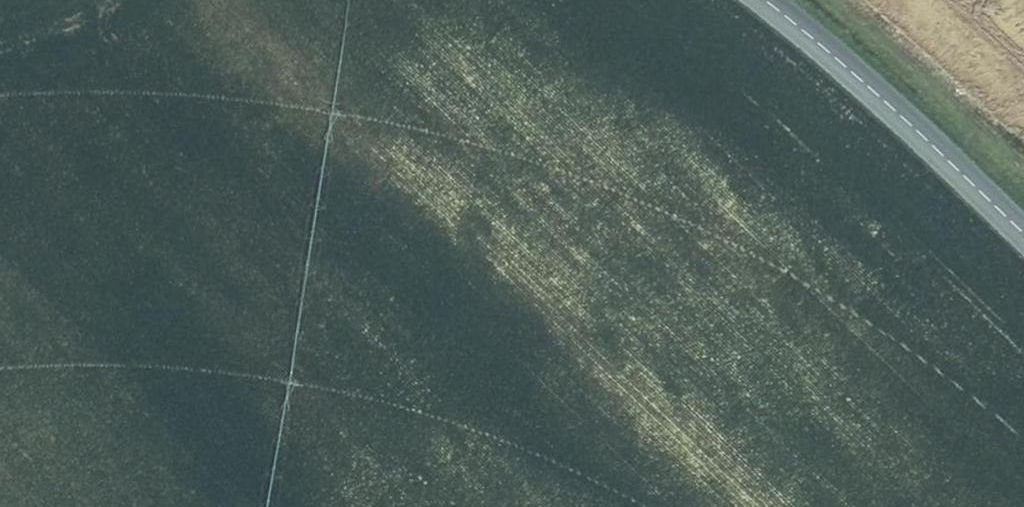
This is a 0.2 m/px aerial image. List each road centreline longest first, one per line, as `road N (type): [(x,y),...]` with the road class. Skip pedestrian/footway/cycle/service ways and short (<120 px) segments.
road 1 (tertiary): [(763,0),(1023,236)]

